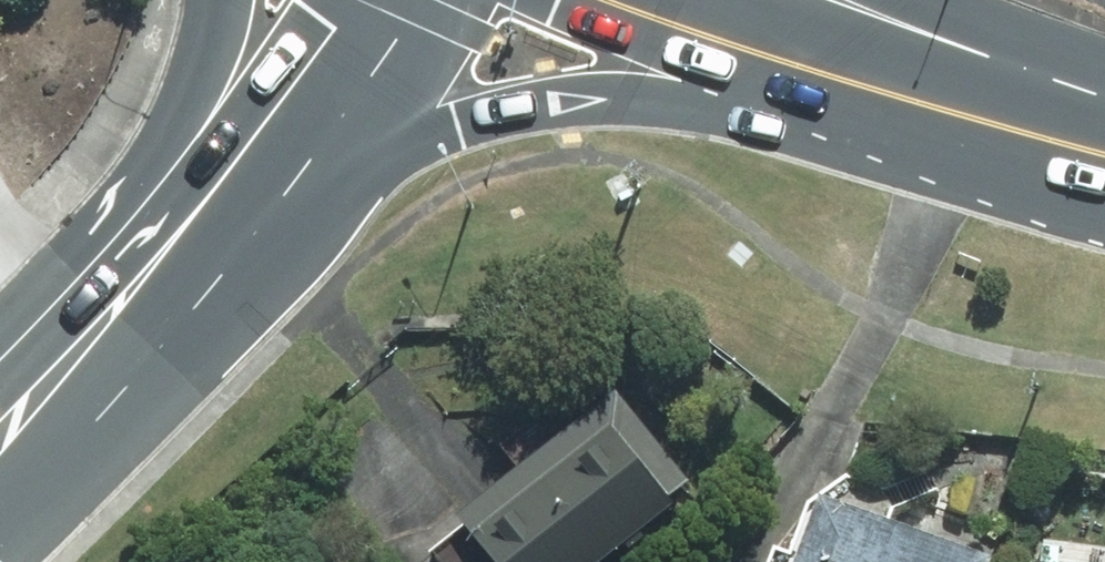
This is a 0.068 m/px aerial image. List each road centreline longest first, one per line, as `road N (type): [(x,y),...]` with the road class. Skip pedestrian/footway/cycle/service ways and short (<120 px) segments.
road 1 (primary): [(909,102),(618,94),(554,98),(466,118),(121,299)]
road 2 (primary): [(366,0),(121,299)]
road 3 (primary): [(121,299),(204,55),(211,0)]
road 4 (primary): [(909,102),(621,0)]
road 5 (primary): [(859,0),(1104,141)]
road 6 (primary): [(1104,152),(909,102)]
road 7 (primary): [(121,299),(0,425)]

